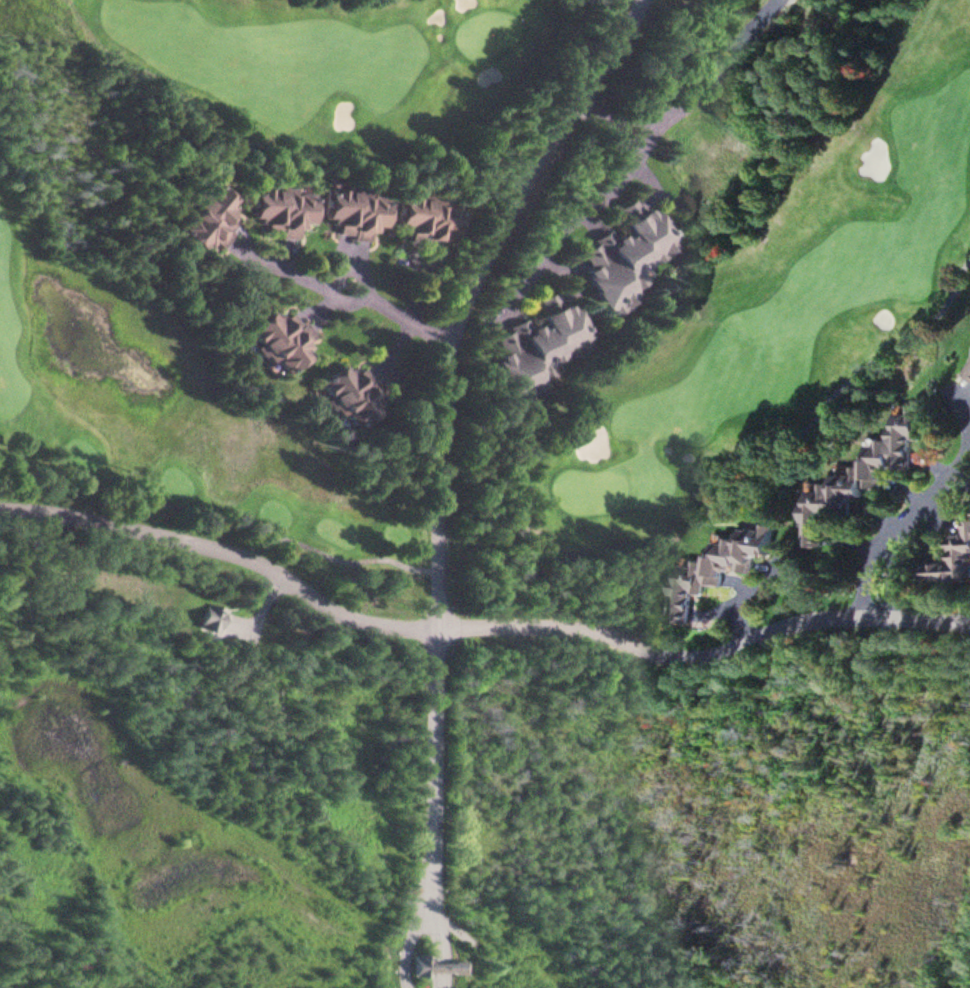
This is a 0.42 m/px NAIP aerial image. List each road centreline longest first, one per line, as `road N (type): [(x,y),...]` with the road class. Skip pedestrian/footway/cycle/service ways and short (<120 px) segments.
road 1 (residential): [(890,621),(793,625),(732,651),(682,658),(589,631),(380,626),(338,614),(273,572),(216,551),(89,520),(0,512)]
road 2 (residential): [(640,0),(528,168),(465,303),(442,374),(430,864)]
road 3 (residential): [(574,97),(643,142),(710,83),(779,0)]
road 4 (residential): [(643,142),(620,181),(558,231),(495,320)]
road 5 (residential): [(890,621),(894,531),(868,557),(862,621)]
road 6 (residential): [(430,864),(405,950),(406,987)]
road 7 (residential): [(441,987),(430,864)]

